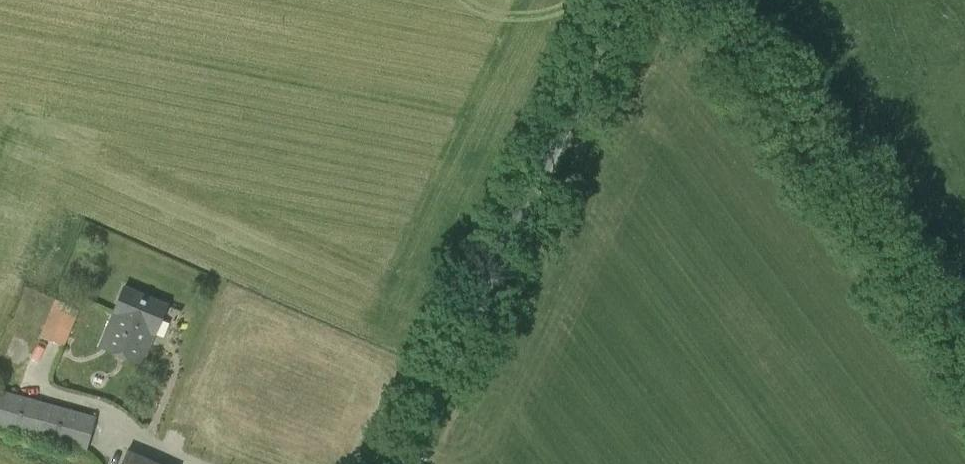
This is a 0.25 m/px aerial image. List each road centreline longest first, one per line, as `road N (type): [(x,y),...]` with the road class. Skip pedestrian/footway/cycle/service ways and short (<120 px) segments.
road 1 (unclassified): [(401,463),(622,0)]
road 2 (track): [(964,333),(729,0)]

